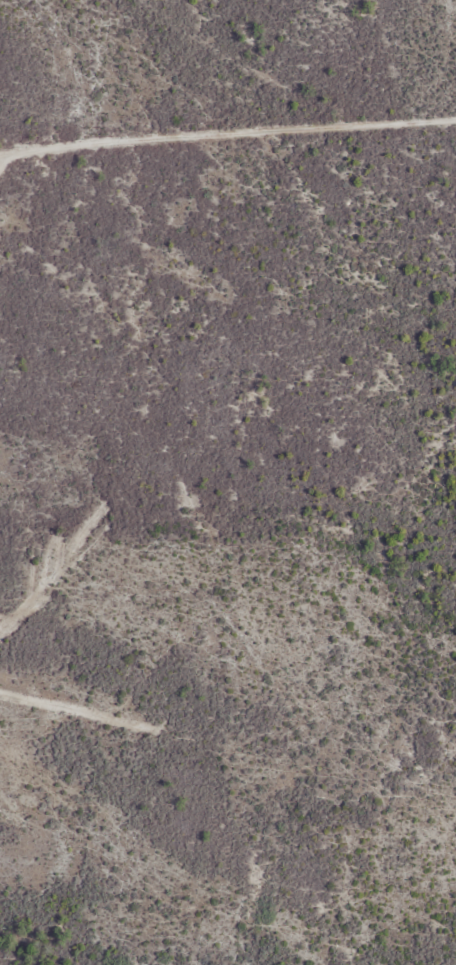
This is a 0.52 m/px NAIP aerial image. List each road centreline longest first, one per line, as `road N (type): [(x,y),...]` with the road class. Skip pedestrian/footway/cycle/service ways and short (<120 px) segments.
road 1 (residential): [(455,796),(424,791),(352,756),(222,608),(170,588),(0,585)]
road 2 (residential): [(455,316),(336,232),(236,93),(148,0)]

